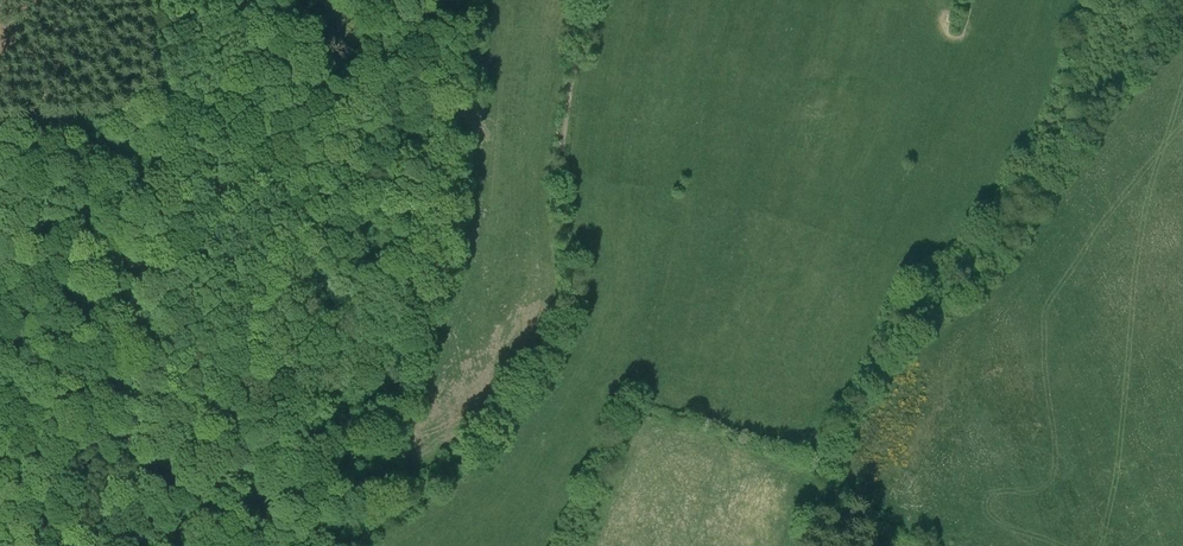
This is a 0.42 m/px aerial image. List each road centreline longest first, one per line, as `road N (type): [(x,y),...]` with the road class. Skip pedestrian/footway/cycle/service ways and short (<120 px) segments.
road 1 (track): [(313,545),(374,478),(388,449),(387,341),(428,120),(424,0)]

